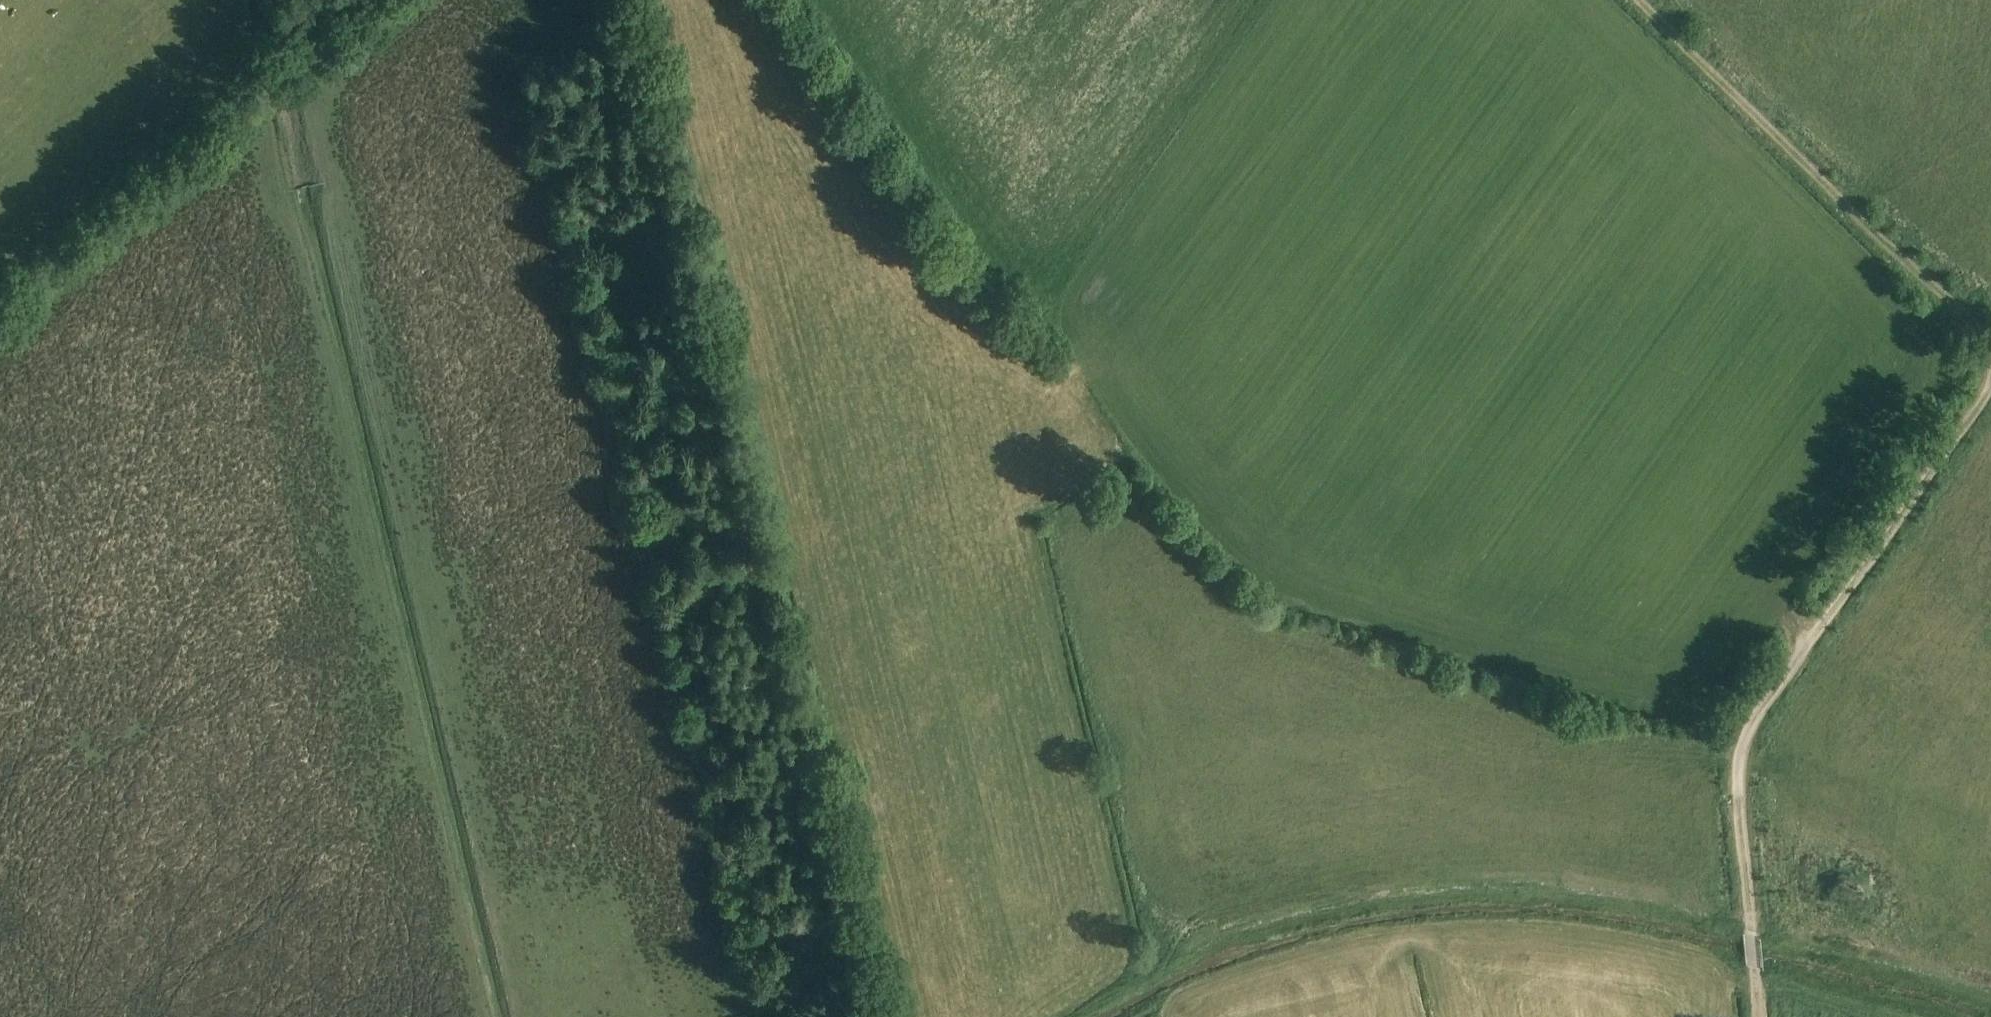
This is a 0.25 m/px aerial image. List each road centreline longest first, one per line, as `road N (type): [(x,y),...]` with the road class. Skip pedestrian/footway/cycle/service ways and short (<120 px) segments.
road 1 (track): [(1754,971),(1741,811),(1751,723),(1947,452),(1987,390),(1990,362)]
road 2 (track): [(1990,362),(1984,341),(1634,0)]

